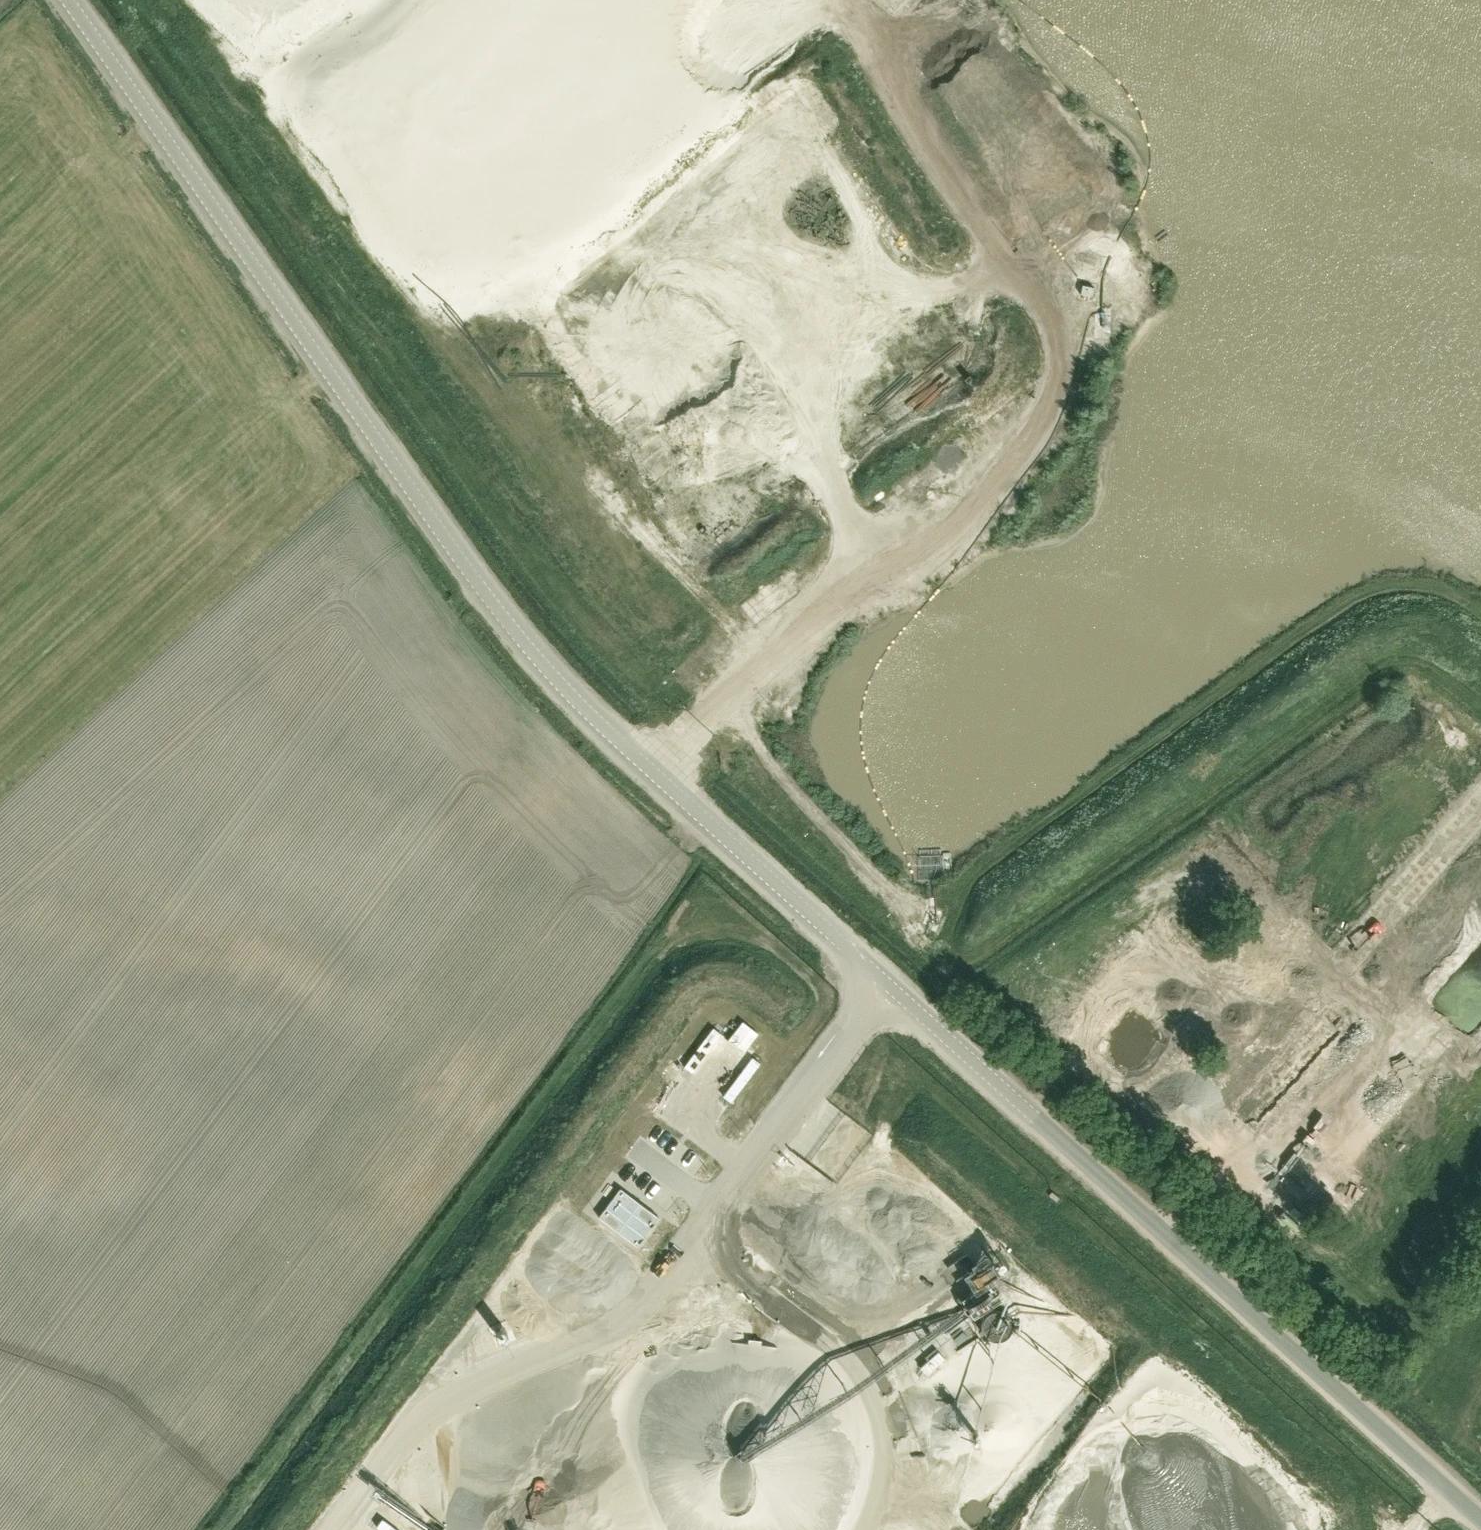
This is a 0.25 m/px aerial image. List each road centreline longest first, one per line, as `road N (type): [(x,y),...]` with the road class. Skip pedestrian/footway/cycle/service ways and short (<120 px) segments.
road 1 (unclassified): [(1480,1520),(604,730),(519,638),(67,0)]

